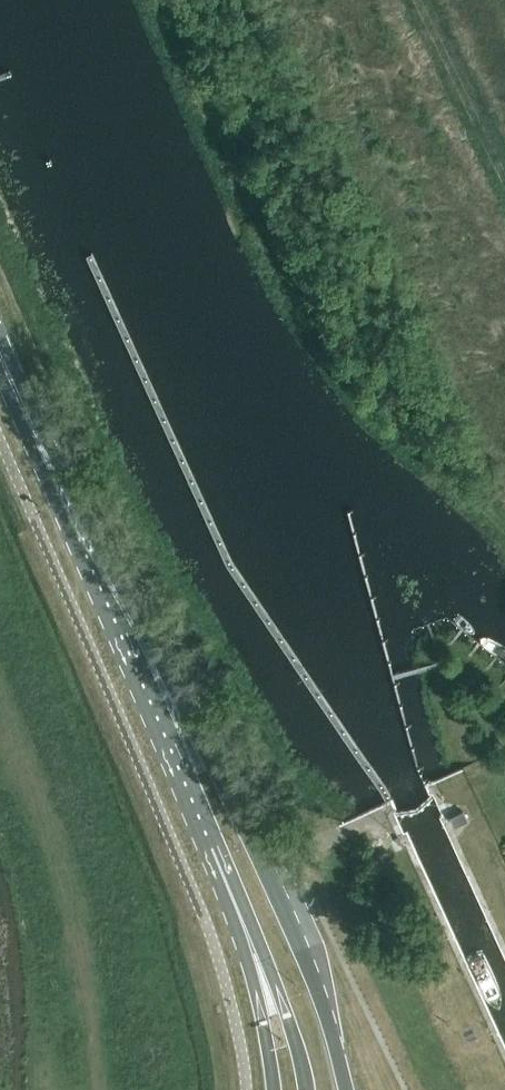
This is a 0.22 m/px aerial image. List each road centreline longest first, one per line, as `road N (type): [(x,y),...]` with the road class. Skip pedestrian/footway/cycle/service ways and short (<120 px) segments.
road 1 (primary): [(347,1089),(320,996),(232,794),(179,693),(144,648)]
road 2 (primary): [(144,648),(0,354)]
road 3 (primary): [(144,648),(143,704),(245,955)]
road 4 (track): [(504,191),(414,0)]
road 5 (primary): [(245,955),(269,969),(307,1089)]
road 6 (primary): [(245,955),(274,1089)]

